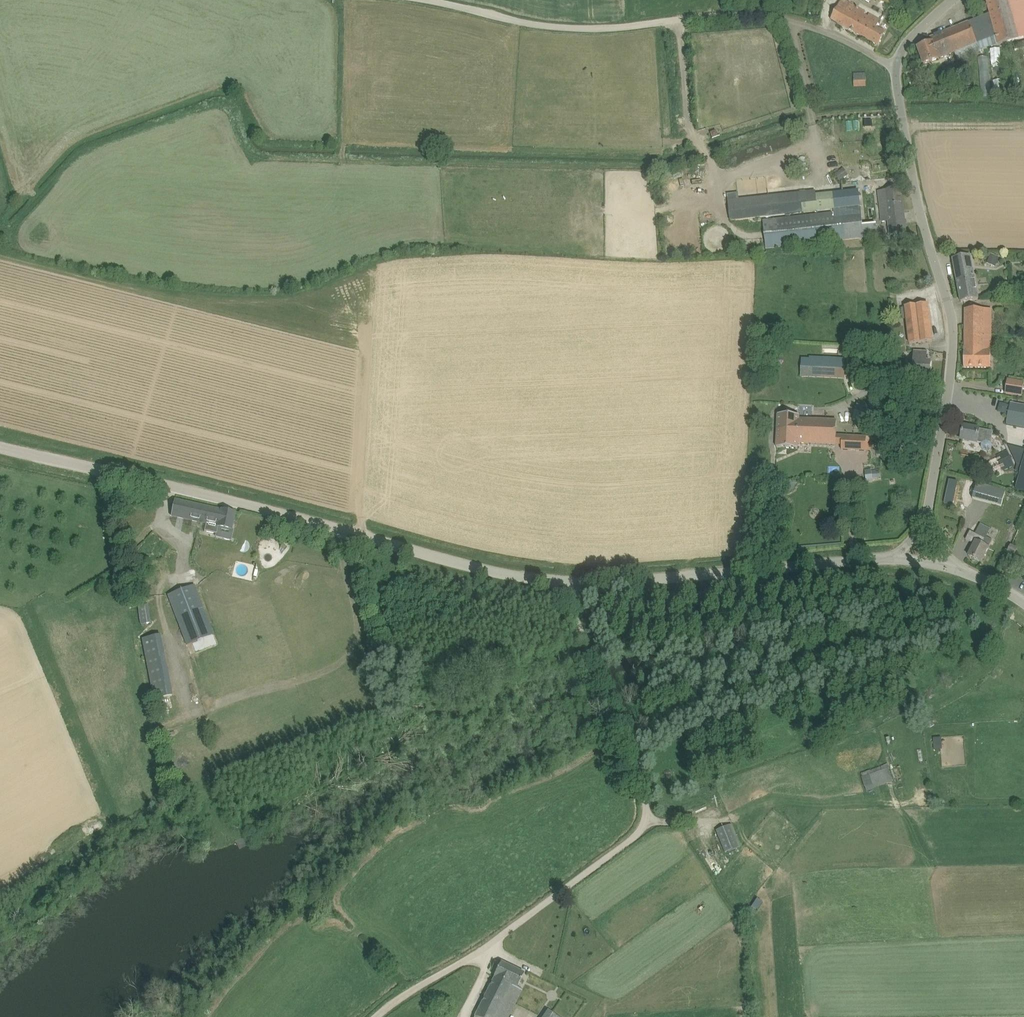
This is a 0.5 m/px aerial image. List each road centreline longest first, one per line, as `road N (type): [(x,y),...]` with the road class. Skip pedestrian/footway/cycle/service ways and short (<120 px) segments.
road 1 (unclassified): [(0,818),(18,857),(69,838),(85,822),(104,754),(342,662),(355,635),(335,529)]
road 2 (track): [(381,1016),(645,827),(649,807),(565,584)]
road 3 (unclassified): [(926,519),(955,345),(894,63),(954,0)]
road 4 (track): [(894,63),(779,19),(544,28),(423,0)]
road 5 (unclassified): [(335,529),(0,447)]
road 6 (unclassified): [(565,584),(894,557)]
road 7 (unclassified): [(565,584),(335,529)]
road 8 (track): [(0,632),(103,572),(119,543),(109,471)]
road 9 (track): [(677,21),(695,142)]

